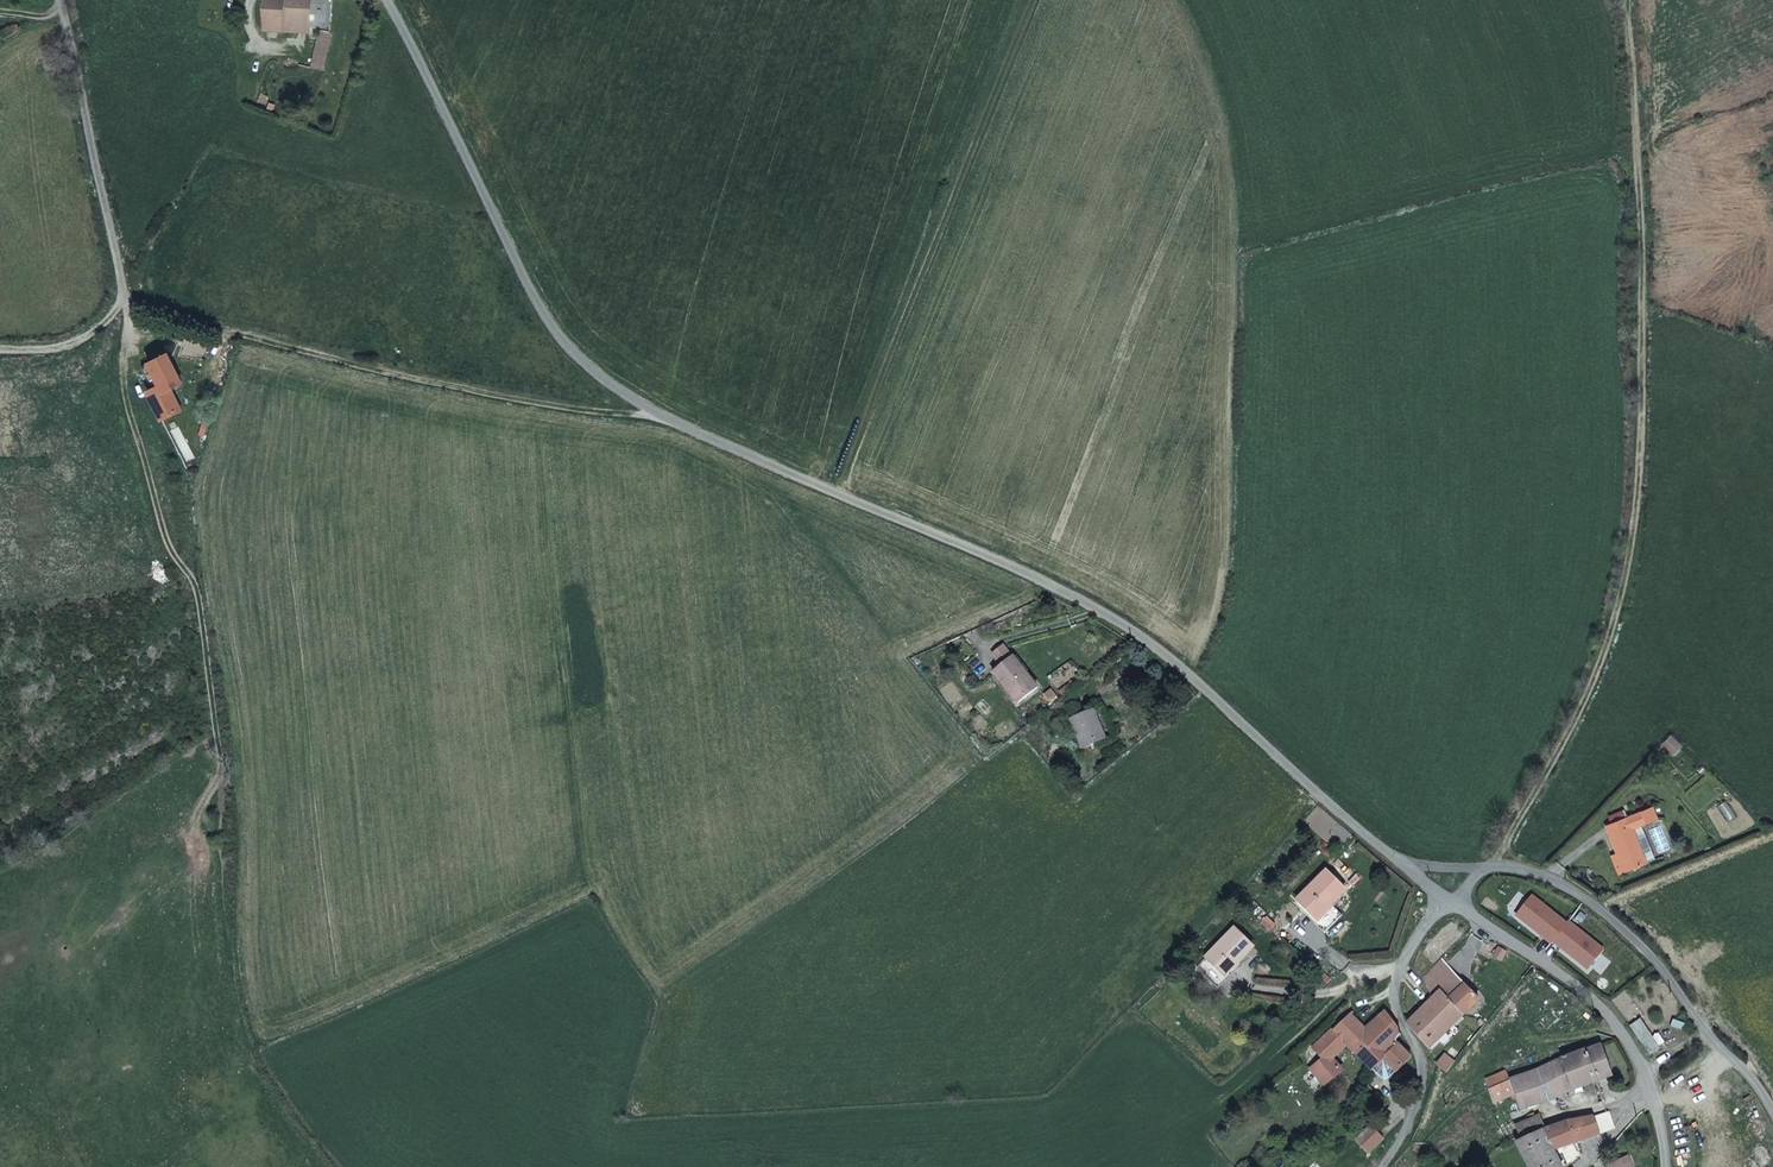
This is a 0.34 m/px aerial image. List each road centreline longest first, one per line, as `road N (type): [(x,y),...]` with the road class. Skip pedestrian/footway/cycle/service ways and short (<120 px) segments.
road 1 (unclassified): [(389,0),(556,328),(599,370),(646,403),(1027,572),(1126,625),(1406,866)]
road 2 (track): [(1625,0),(1652,417),(1612,656),(1479,870)]
road 3 (track): [(126,303),(439,380),(666,412)]
road 4 (unclassified): [(1772,1108),(1760,1079),(1718,1046),(1617,910),(1519,869),(1479,870)]
road 5 (unclassified): [(1450,901),(1600,1004),(1633,1048),(1667,1125),(1667,1166)]
road 6 (track): [(126,303),(63,0)]
road 7 (residential): [(1450,901),(1402,962),(1397,1010),(1421,1066),(1419,1098),(1384,1166)]
road 8 (track): [(0,353),(69,347),(126,303)]

